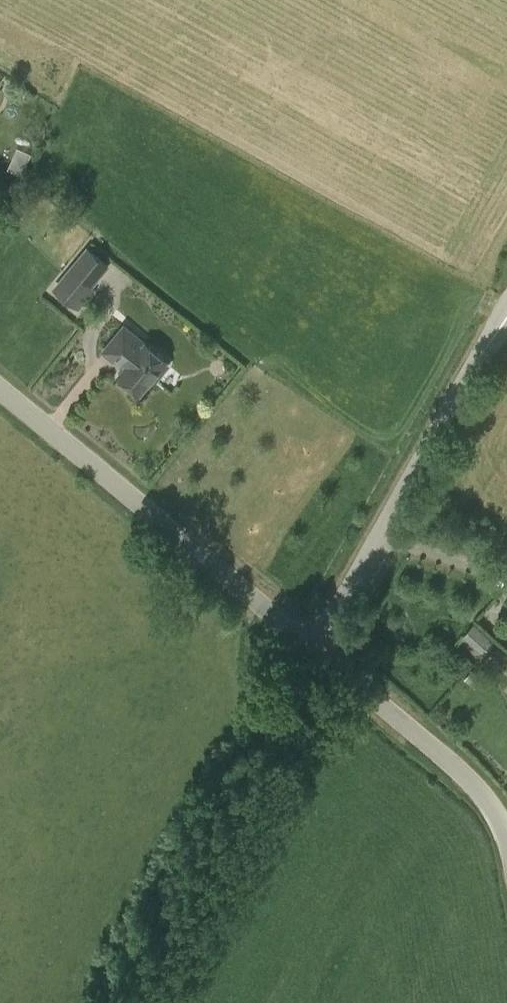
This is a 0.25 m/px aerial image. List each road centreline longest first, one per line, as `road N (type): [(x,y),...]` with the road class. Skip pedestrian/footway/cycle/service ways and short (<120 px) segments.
road 1 (unclassified): [(322,653),(0,391)]
road 2 (track): [(322,653),(122,1002)]
road 3 (unclassified): [(322,653),(501,325)]
road 4 (unclassified): [(506,850),(480,795),(322,653)]

